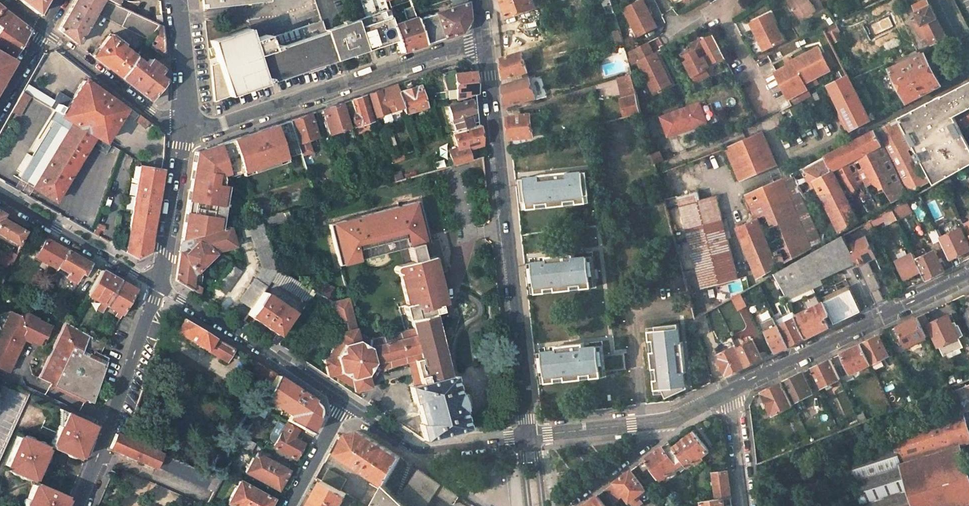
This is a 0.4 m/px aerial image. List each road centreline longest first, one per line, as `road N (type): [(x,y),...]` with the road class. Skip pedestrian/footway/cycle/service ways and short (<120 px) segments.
road 1 (unclassified): [(483,39),(528,436)]
road 2 (unclassified): [(184,126),(209,127),(483,39)]
road 3 (unclassified): [(733,390),(968,276)]
road 4 (unclassified): [(77,505),(157,285)]
road 5 (unclassified): [(344,404),(157,285)]
road 6 (unclassified): [(528,436),(416,450),(344,404)]
road 7 (unclassified): [(157,285),(0,195)]
road 8 (unclassified): [(43,29),(150,112),(184,126)]
road 9 (unclassified): [(157,285),(184,126)]
road 10 (unclassified): [(528,436),(670,421)]
road 11 (residential): [(562,505),(670,421)]
road 12 (unclassified): [(184,126),(178,0)]

